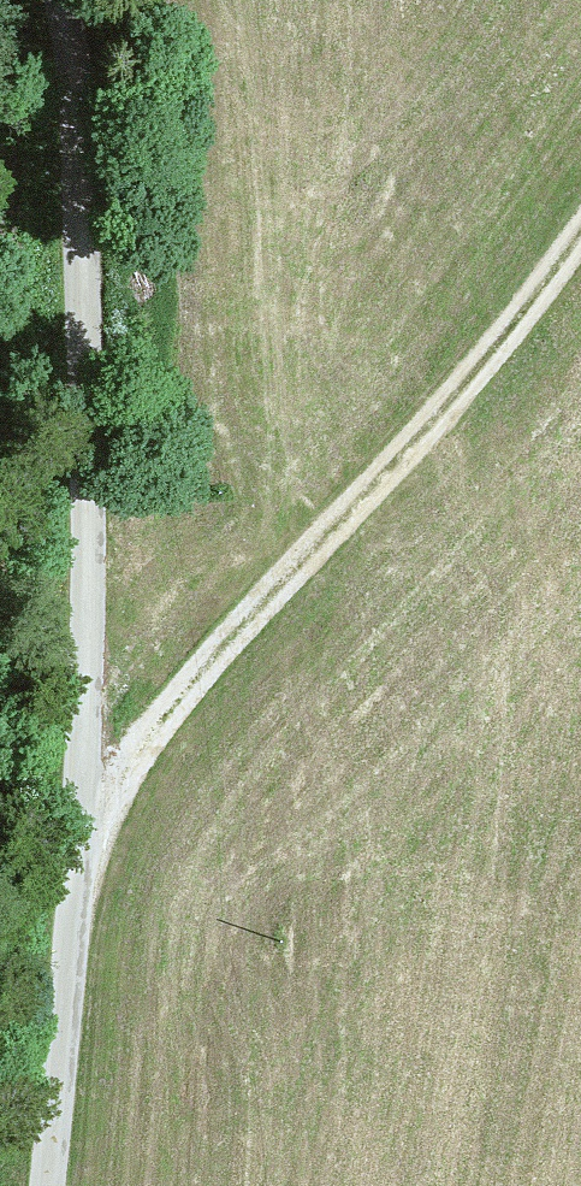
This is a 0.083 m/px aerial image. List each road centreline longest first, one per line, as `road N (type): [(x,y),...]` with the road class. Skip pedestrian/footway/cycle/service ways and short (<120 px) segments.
road 1 (unclassified): [(53,1185),(85,820),(86,382),(60,0)]
road 2 (track): [(580,233),(438,413),(204,667),(85,820)]

